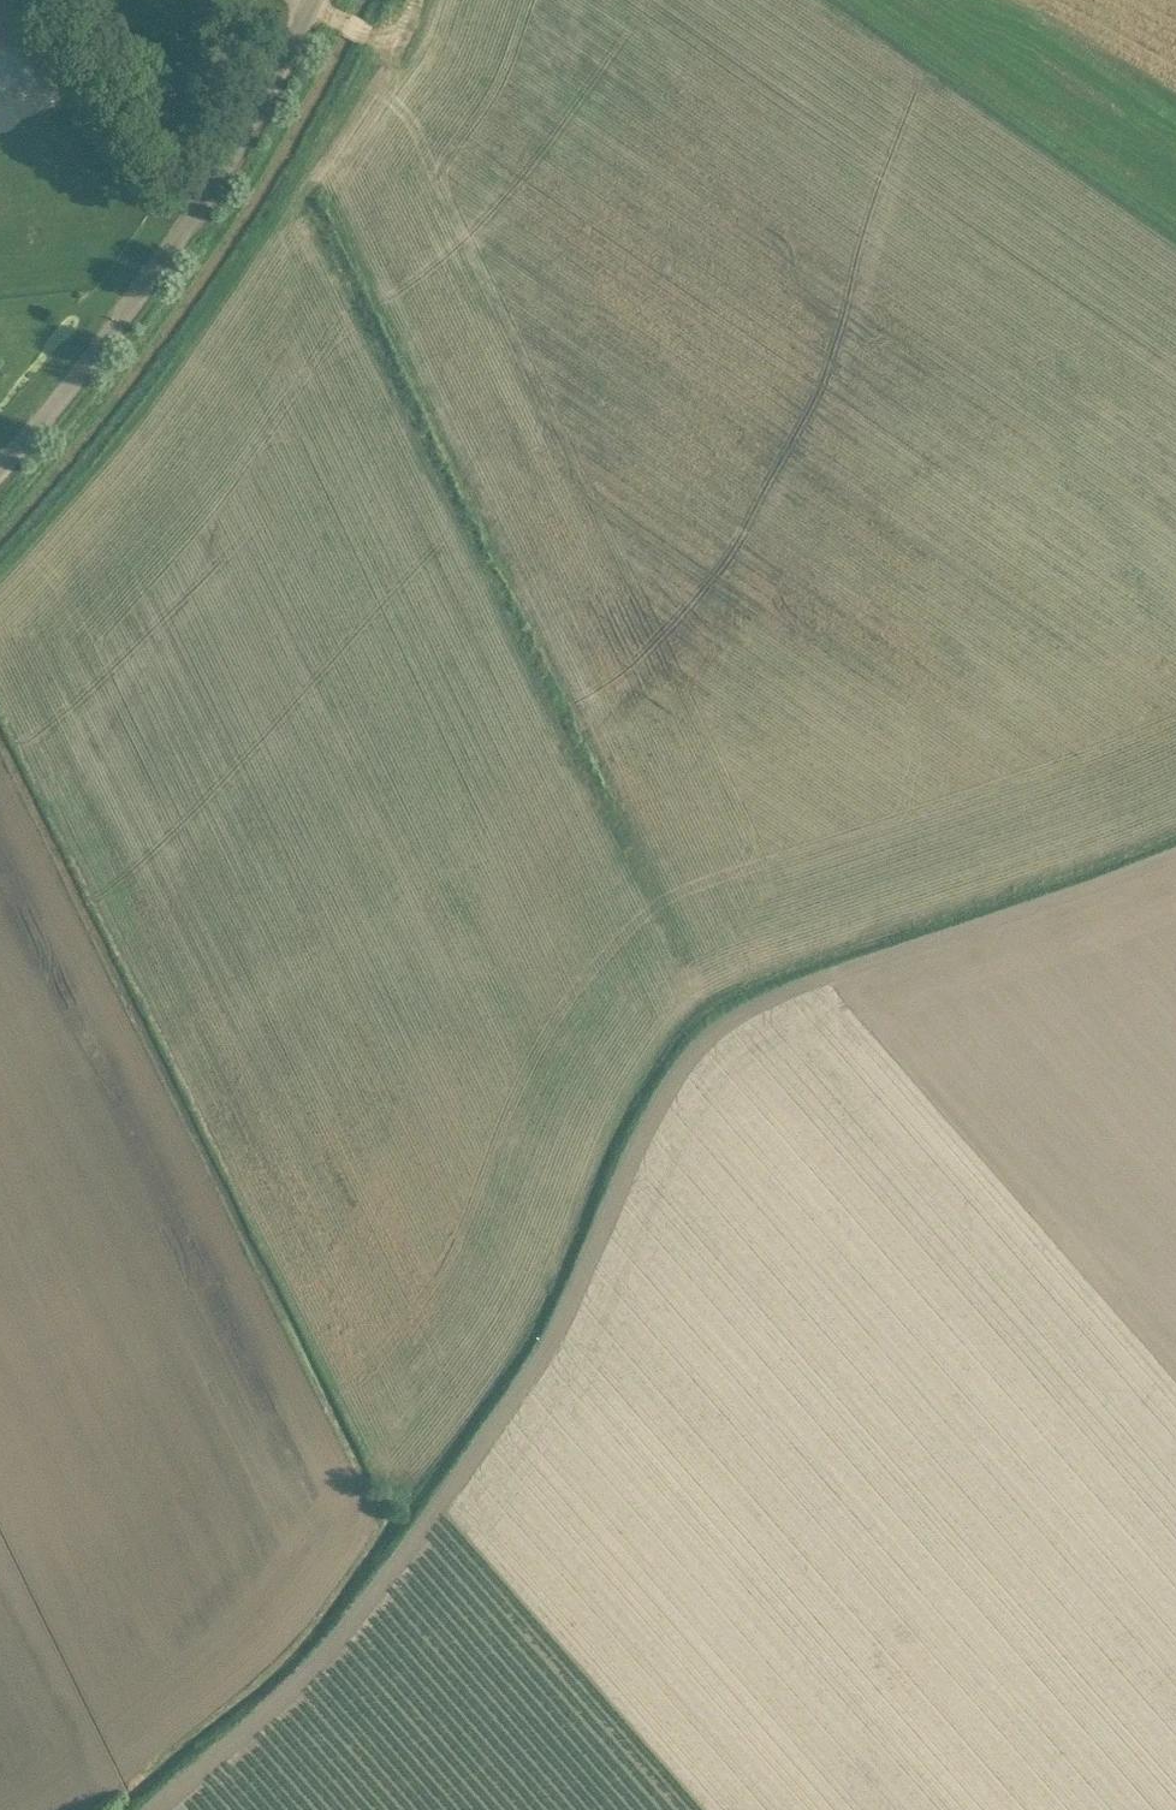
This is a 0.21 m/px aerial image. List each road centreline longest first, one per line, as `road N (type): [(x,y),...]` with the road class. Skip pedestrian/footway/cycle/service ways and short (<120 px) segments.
road 1 (unclassified): [(0,465),(178,242),(317,0)]

